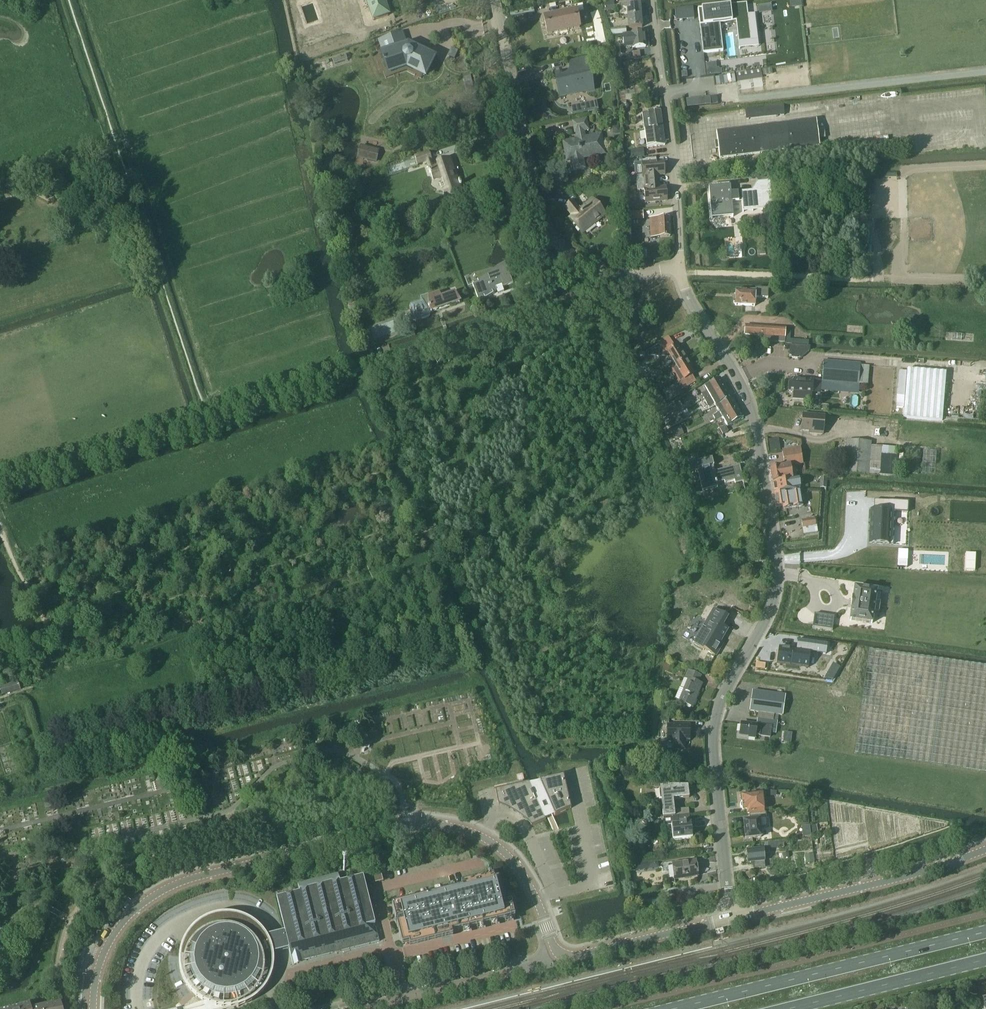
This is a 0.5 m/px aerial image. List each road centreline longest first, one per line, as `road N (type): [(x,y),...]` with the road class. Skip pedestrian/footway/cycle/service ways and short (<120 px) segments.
road 1 (unclassified): [(731,918),(715,721),(772,603),(777,563),(748,399),(678,268)]
road 2 (unclassified): [(0,488),(351,374),(618,274)]
road 3 (tertiary): [(93,1008),(105,947),(134,909),(161,891),(409,824),(467,831),(499,848),(535,900),(556,951)]
road 4 (unclassified): [(618,274),(571,258),(543,227),(492,0)]
road 5 (primary): [(985,932),(675,1008)]
road 6 (unclassified): [(678,268),(651,0)]
road 7 (tertiary): [(731,918),(985,849)]
road 8 (unclassified): [(406,998),(377,887),(476,865)]
road 9 (primary): [(783,1008),(985,958)]
road 10 (tertiary): [(556,951),(575,956),(731,918)]
road 11 (tertiary): [(406,998),(538,966),(556,951)]

